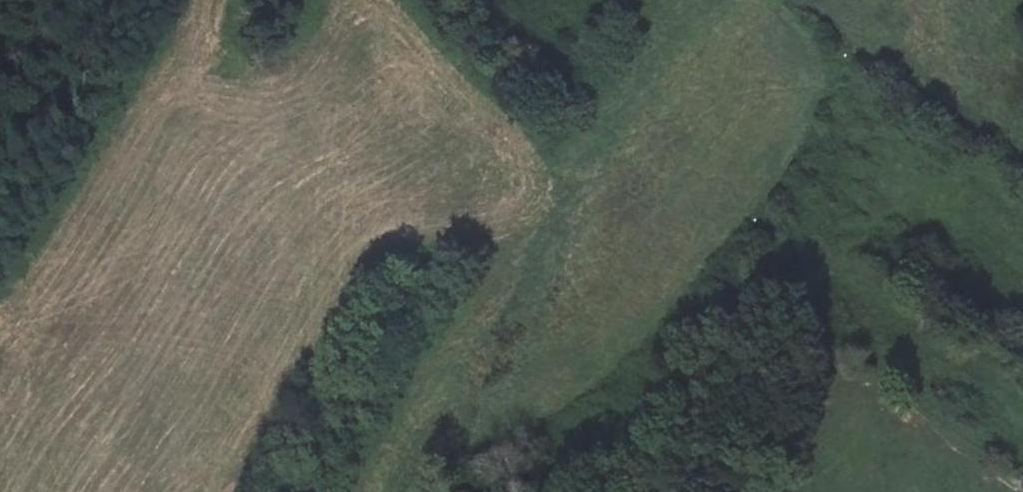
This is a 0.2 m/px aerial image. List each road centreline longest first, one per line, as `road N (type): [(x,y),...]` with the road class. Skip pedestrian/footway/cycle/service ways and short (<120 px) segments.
road 1 (track): [(0,202),(123,0)]

